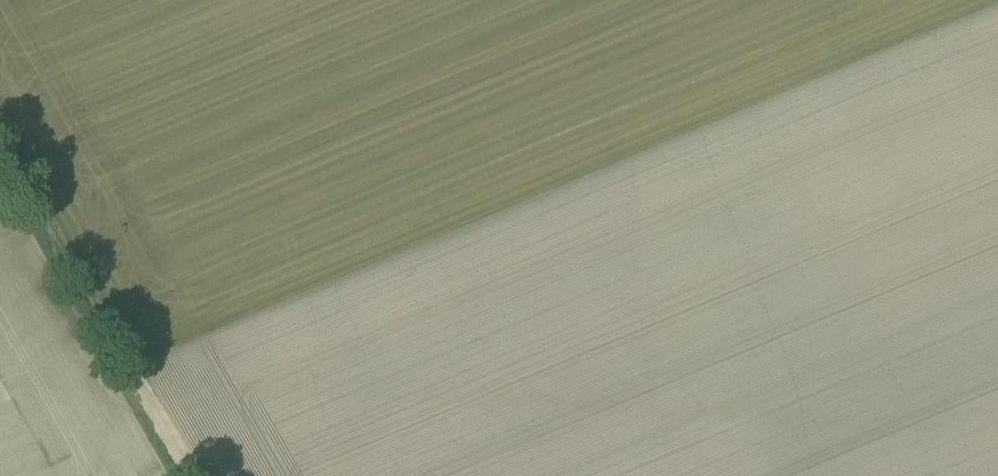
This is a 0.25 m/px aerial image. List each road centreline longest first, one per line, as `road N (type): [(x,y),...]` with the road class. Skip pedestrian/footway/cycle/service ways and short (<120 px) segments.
road 1 (track): [(0,139),(195,475)]

